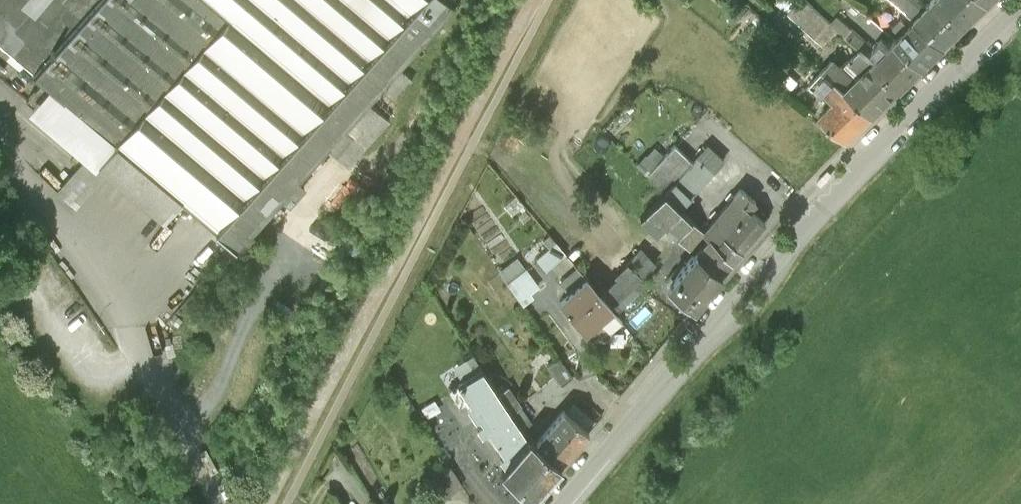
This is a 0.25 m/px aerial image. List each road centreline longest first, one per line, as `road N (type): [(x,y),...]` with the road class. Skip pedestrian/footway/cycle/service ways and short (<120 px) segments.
road 1 (residential): [(1020,17),(784,249),(575,503)]

